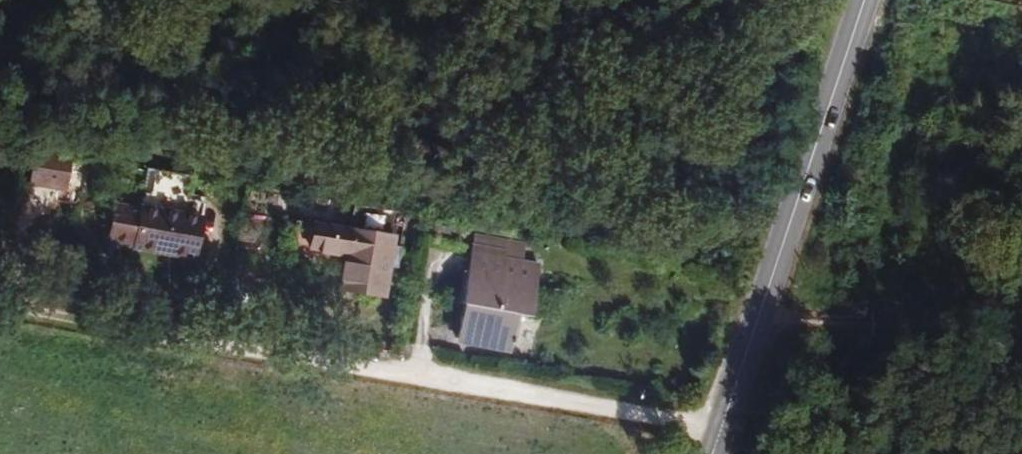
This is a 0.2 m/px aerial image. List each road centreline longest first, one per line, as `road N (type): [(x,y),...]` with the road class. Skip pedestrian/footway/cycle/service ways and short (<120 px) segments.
road 1 (unclassified): [(0,304),(726,429)]
road 2 (secondary): [(867,0),(726,429)]

